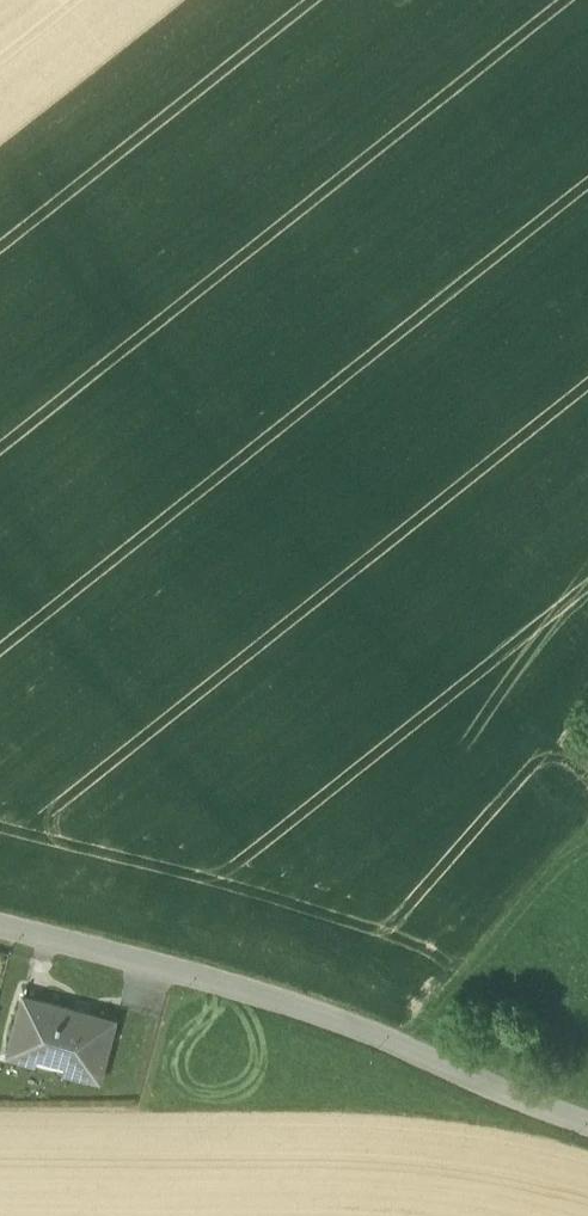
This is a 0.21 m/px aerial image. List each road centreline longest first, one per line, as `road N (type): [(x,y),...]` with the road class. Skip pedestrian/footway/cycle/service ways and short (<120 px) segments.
road 1 (residential): [(587,1128),(297,1009),(0,929)]

